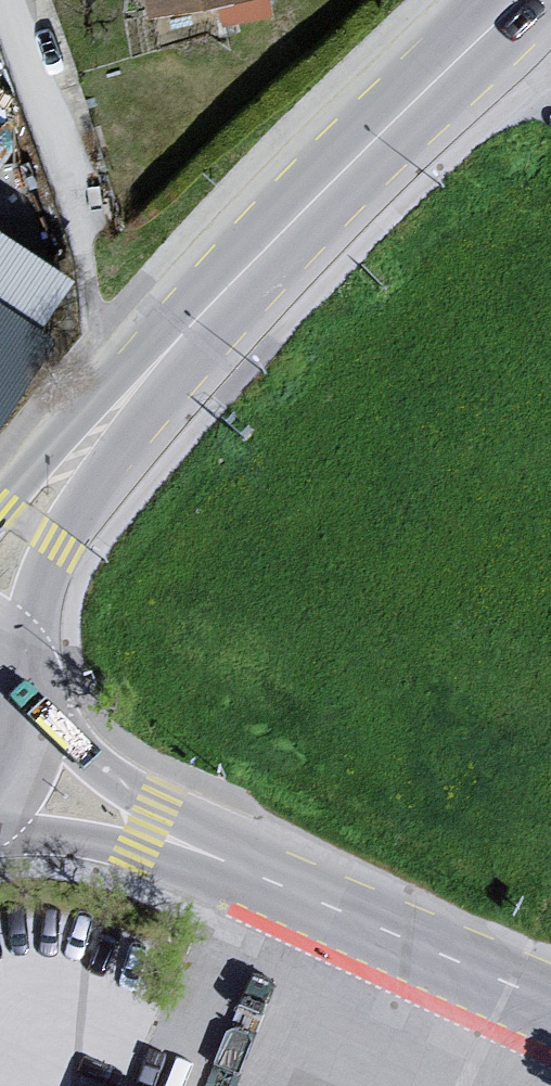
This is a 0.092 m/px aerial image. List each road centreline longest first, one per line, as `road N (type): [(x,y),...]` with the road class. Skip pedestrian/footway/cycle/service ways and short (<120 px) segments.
road 1 (primary): [(503,16),(305,202),(202,316)]
road 2 (primary): [(14,653),(58,546),(148,425),(202,316)]
road 3 (tertiary): [(328,905),(223,832),(130,789),(36,722)]
road 4 (tertiary): [(0,821),(109,845),(207,881),(328,905)]
road 5 (primary): [(202,316),(98,387),(0,505)]
road 6 (tertiary): [(328,905),(550,1001)]

